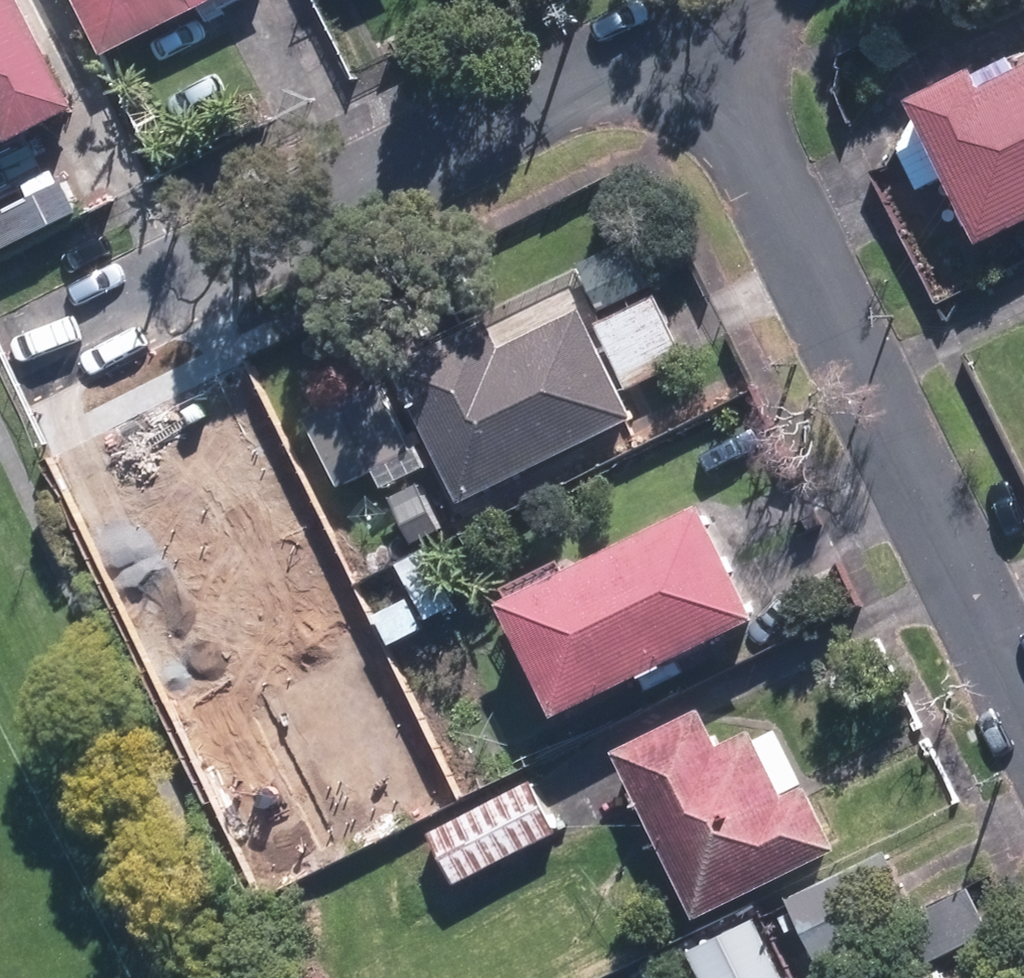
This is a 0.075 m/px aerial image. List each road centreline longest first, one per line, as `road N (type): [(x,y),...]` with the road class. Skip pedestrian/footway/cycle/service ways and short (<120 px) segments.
road 1 (residential): [(692,21),(1023,715)]
road 2 (residential): [(24,351),(692,21)]

